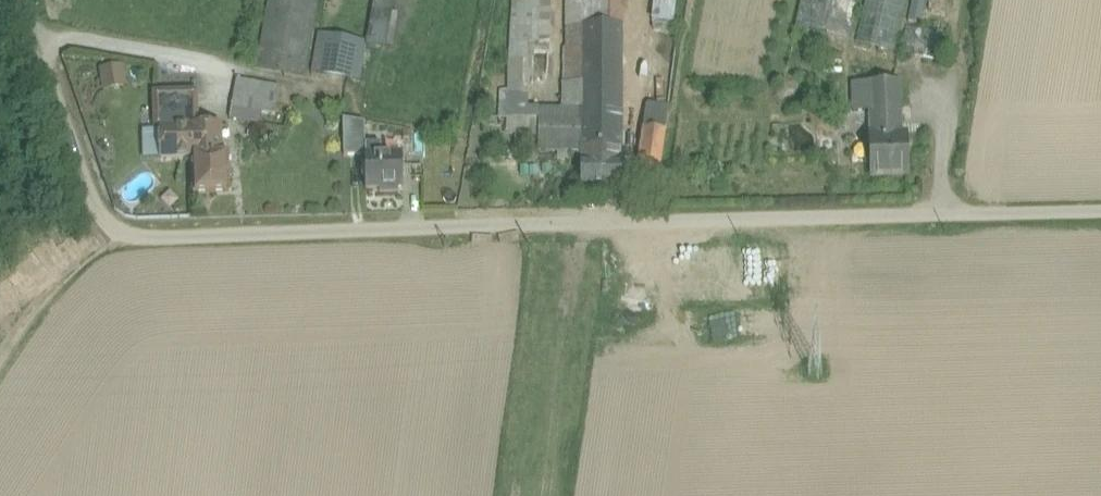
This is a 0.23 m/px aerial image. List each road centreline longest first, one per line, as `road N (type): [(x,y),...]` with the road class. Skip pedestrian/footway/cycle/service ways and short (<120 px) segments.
road 1 (track): [(1100,209),(115,244),(24,0)]
road 2 (track): [(615,226),(627,181),(640,0)]
road 3 (track): [(115,244),(30,332),(0,381)]
road 4 (track): [(948,92),(945,190),(959,214)]

